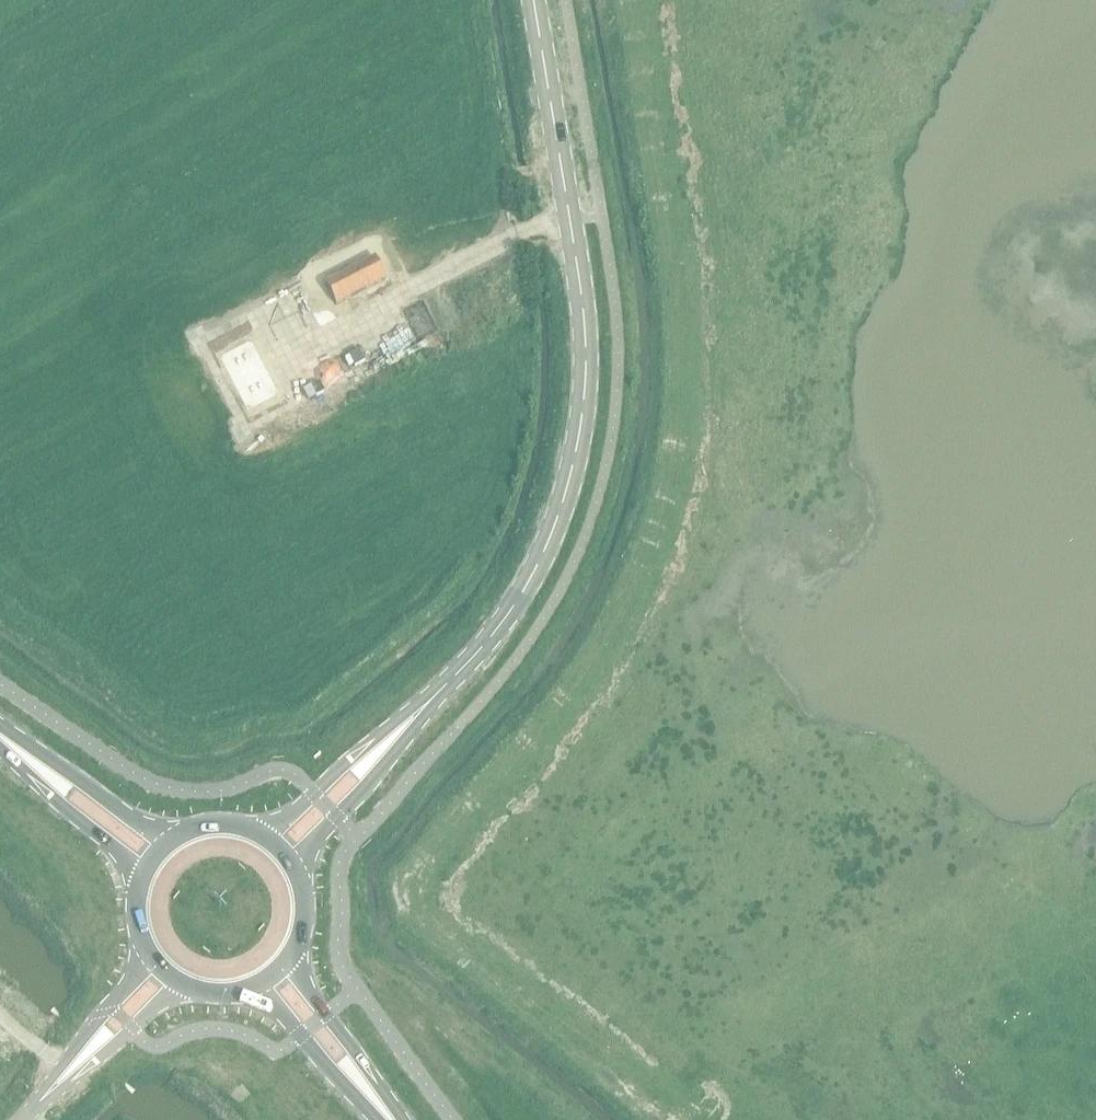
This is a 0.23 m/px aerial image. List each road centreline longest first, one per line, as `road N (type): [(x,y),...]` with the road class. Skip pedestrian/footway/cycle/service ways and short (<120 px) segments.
road 1 (tertiary): [(390,742),(505,614),(549,535),(579,420),(576,277),(532,0)]
road 2 (primary): [(374,1101),(347,1042),(284,963)]
road 3 (primary): [(258,985),(326,1064),(374,1101)]
road 4 (primary): [(30,759),(61,805),(142,877)]
road 5 (tertiary): [(390,742),(345,766),(260,840)]
road 6 (primary): [(169,845),(30,759)]
road 7 (tertiary): [(287,866),(362,785),(390,742)]

